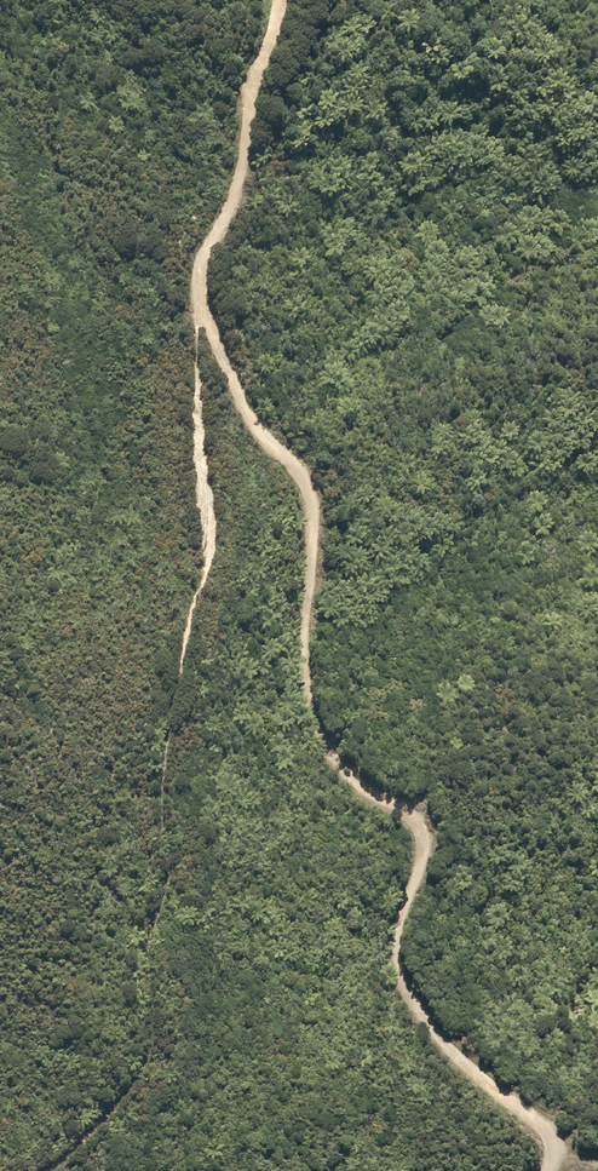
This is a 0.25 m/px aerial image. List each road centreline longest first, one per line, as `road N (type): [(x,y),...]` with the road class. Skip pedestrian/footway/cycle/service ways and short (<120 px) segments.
road 1 (track): [(277,0),(279,29),(250,82),(257,124),(194,288),(203,328),(310,517),(310,682),(330,758),(422,829),(398,966),(422,1033),(542,1150),(520,1170)]
road 2 (track): [(203,328),(201,545),(173,692),(166,793),(173,865),(150,941),(158,1027),(122,1098),(46,1170)]

